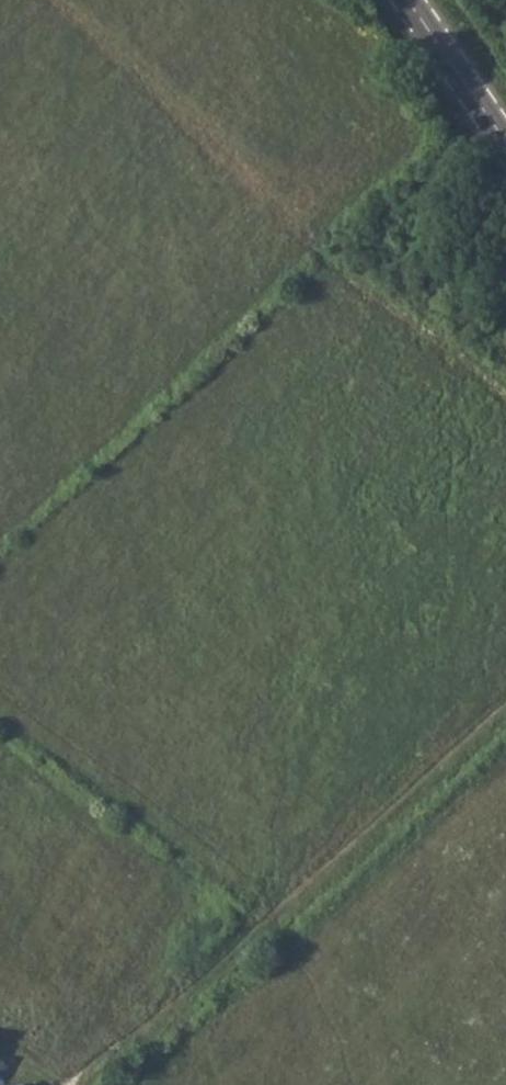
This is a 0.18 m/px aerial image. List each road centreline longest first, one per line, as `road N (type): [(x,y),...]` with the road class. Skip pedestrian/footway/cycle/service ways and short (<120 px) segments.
road 1 (track): [(76,1084),(219,971),(505,704)]
road 2 (residential): [(505,142),(405,0)]

